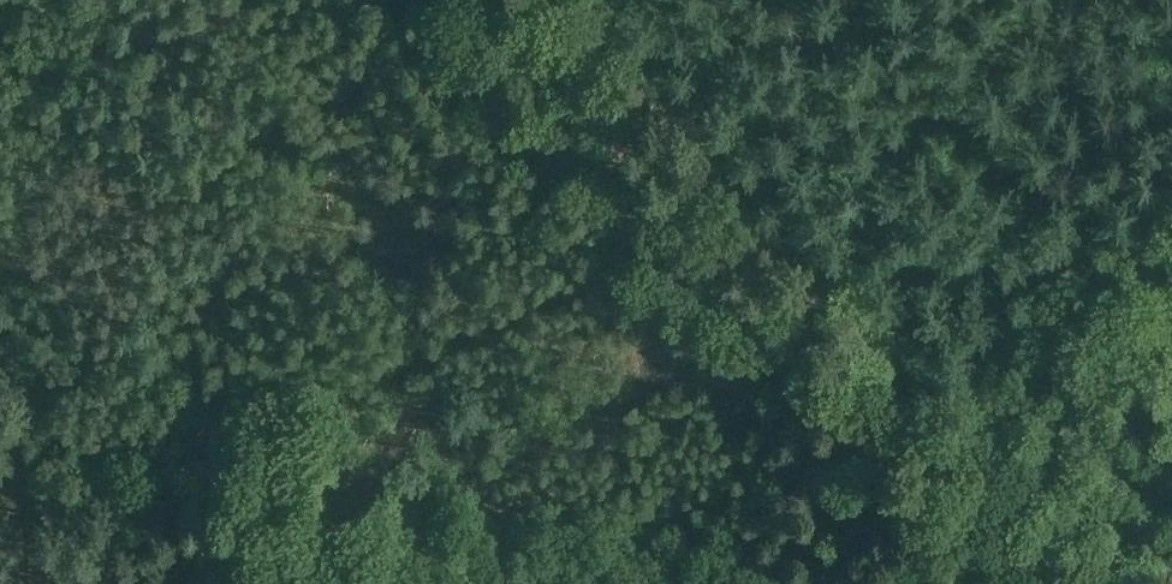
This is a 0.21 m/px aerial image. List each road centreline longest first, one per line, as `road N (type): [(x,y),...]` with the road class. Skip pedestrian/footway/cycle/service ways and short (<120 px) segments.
road 1 (track): [(0,496),(357,481),(534,498),(919,583)]
road 2 (track): [(990,583),(607,128),(484,0)]

